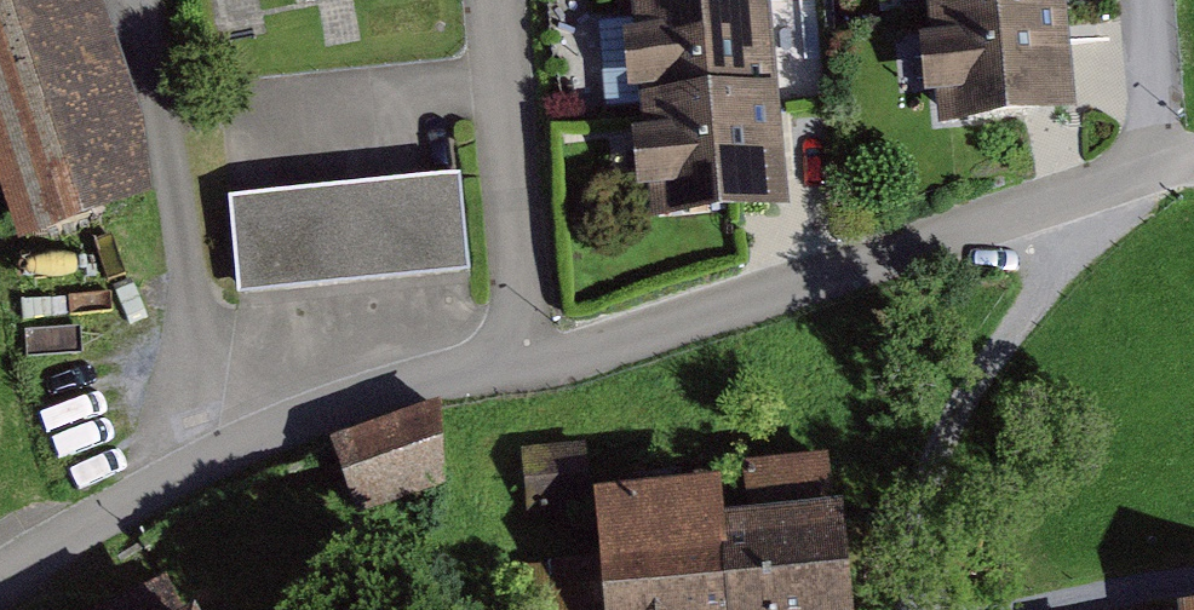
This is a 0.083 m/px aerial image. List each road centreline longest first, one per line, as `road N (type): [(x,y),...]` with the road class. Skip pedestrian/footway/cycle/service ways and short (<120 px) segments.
road 1 (residential): [(521,358),(767,289),(1159,158)]
road 2 (residential): [(0,584),(197,468),(521,358)]
road 3 (residential): [(521,358),(490,0)]
road 4 (residential): [(1145,0),(1159,158)]

